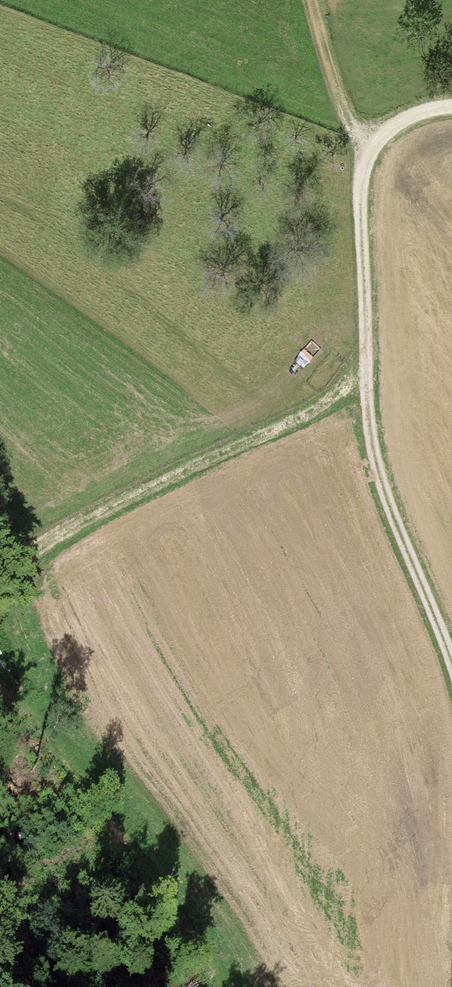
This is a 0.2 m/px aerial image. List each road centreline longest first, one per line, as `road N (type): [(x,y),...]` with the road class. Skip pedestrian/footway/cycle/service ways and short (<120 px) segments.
road 1 (track): [(451,112),(404,120),(367,153),(354,247),(371,465),(451,688)]
road 2 (track): [(361,370),(317,408),(0,568)]
road 3 (track): [(367,153),(349,141),(306,0)]

